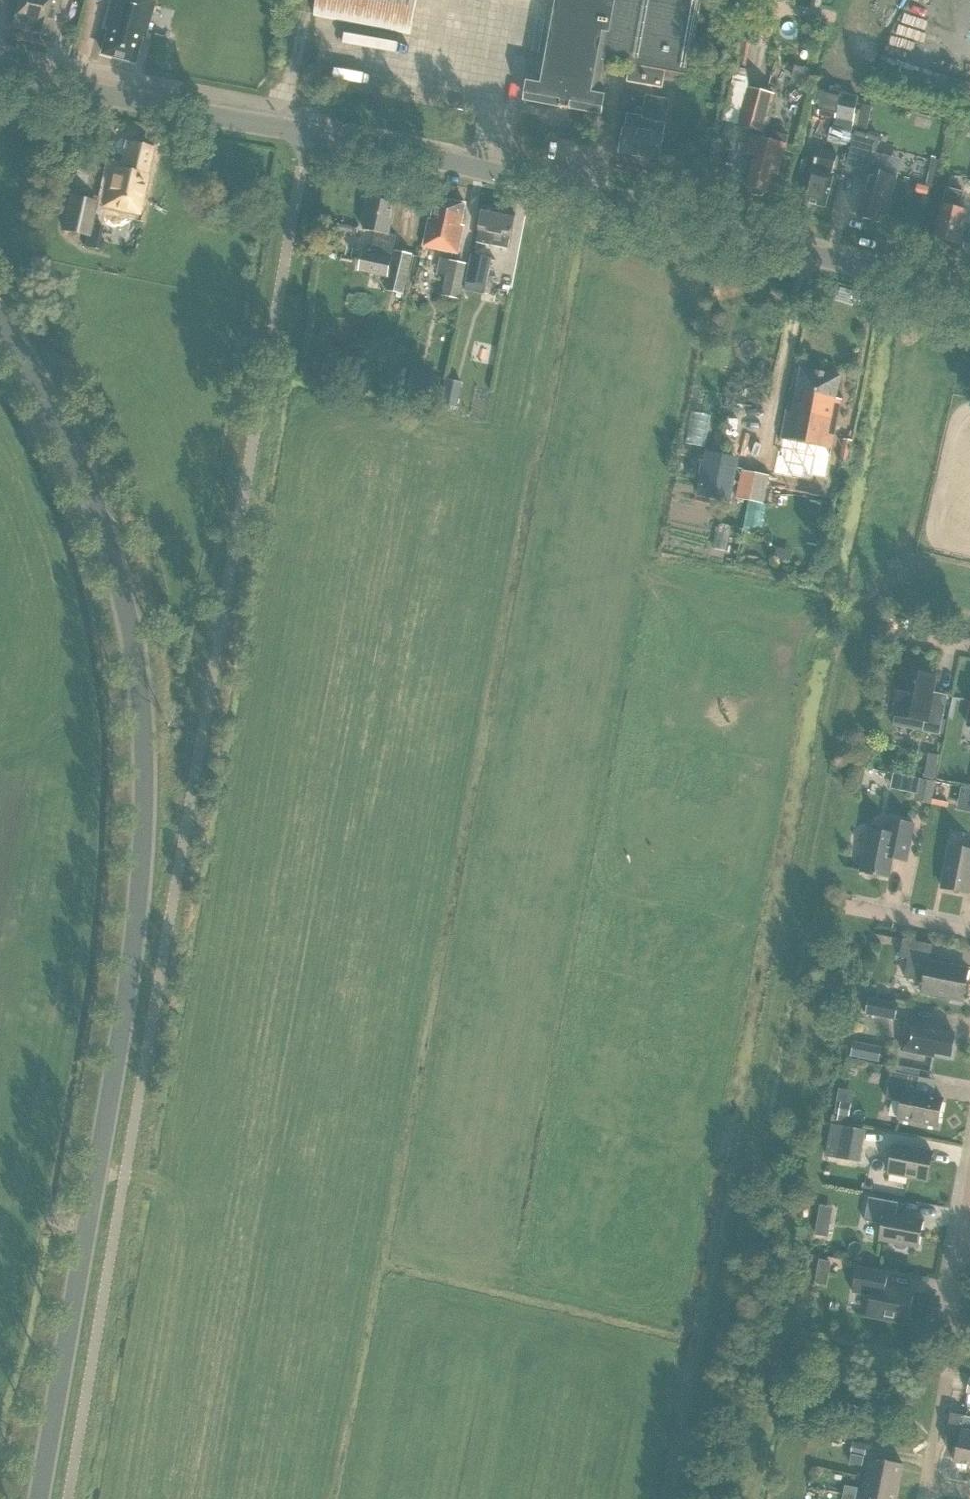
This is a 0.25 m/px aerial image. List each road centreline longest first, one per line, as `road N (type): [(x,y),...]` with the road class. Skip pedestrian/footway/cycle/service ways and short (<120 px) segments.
road 1 (secondary): [(39,1498),(131,966),(145,762),(132,633),(96,504),(58,416),(0,321)]
road 2 (tertiary): [(969,297),(309,132)]
road 3 (tertiary): [(0,70),(309,132)]
road 4 (residential): [(849,907),(969,931)]

